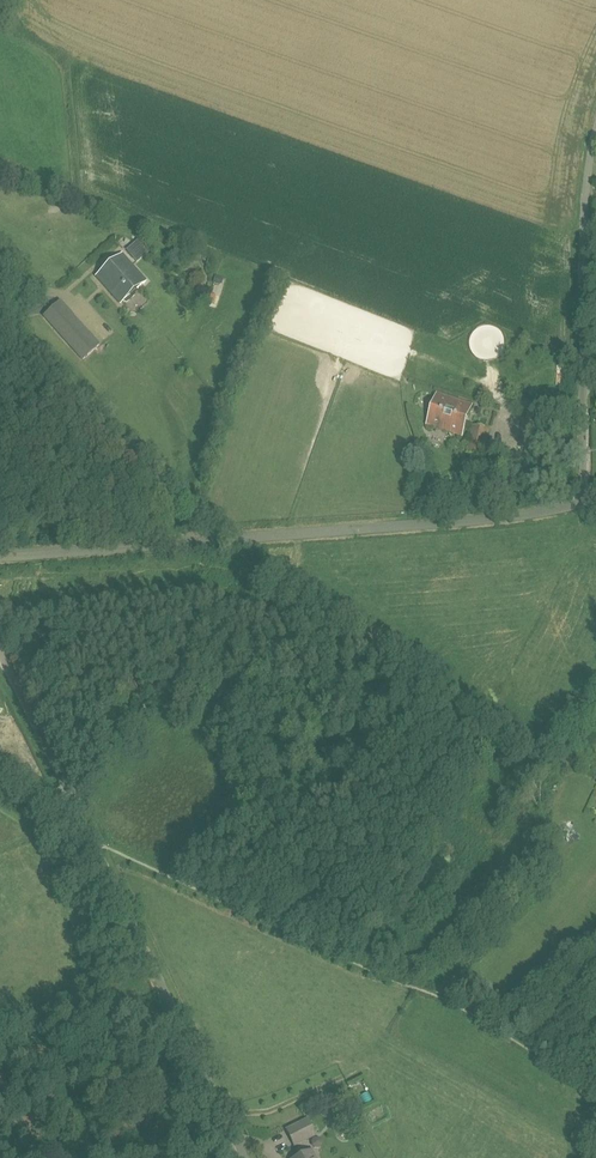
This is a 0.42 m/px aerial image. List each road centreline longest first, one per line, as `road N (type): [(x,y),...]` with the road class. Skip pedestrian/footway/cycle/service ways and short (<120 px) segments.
road 1 (unclassified): [(0,555),(435,525),(589,503)]
road 2 (unclassified): [(247,1157),(81,815)]
road 3 (unclassified): [(589,503),(585,225),(595,136)]
road 4 (unclassified): [(81,815),(0,652)]

